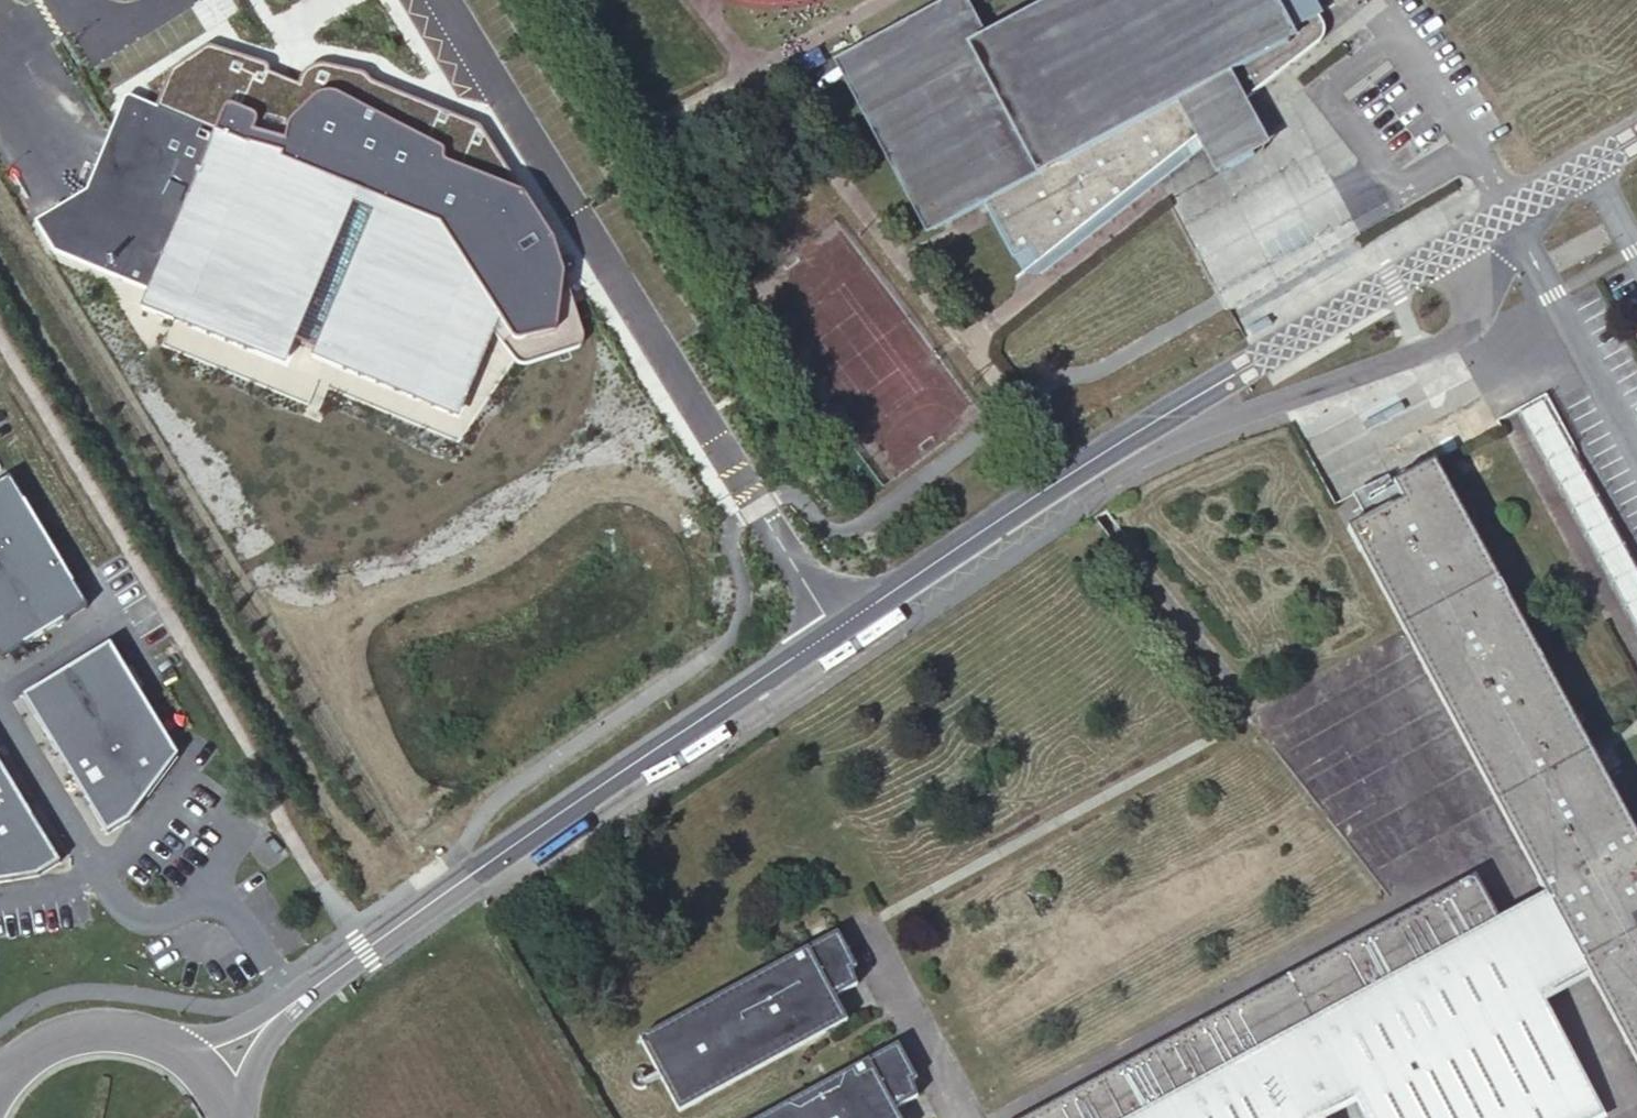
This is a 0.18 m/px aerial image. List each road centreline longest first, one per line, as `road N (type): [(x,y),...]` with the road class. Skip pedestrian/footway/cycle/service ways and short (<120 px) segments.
road 1 (secondary): [(296,1000),(712,710),(1066,481),(1636,138)]
road 2 (unclassified): [(0,712),(121,907),(147,920),(218,895),(296,1000)]
road 3 (secondary): [(170,1045),(114,1028),(77,1029),(46,1037),(0,1069)]
road 4 (secondary): [(296,1000),(170,1045)]
road 5 (secondary): [(228,1106),(296,1000)]

